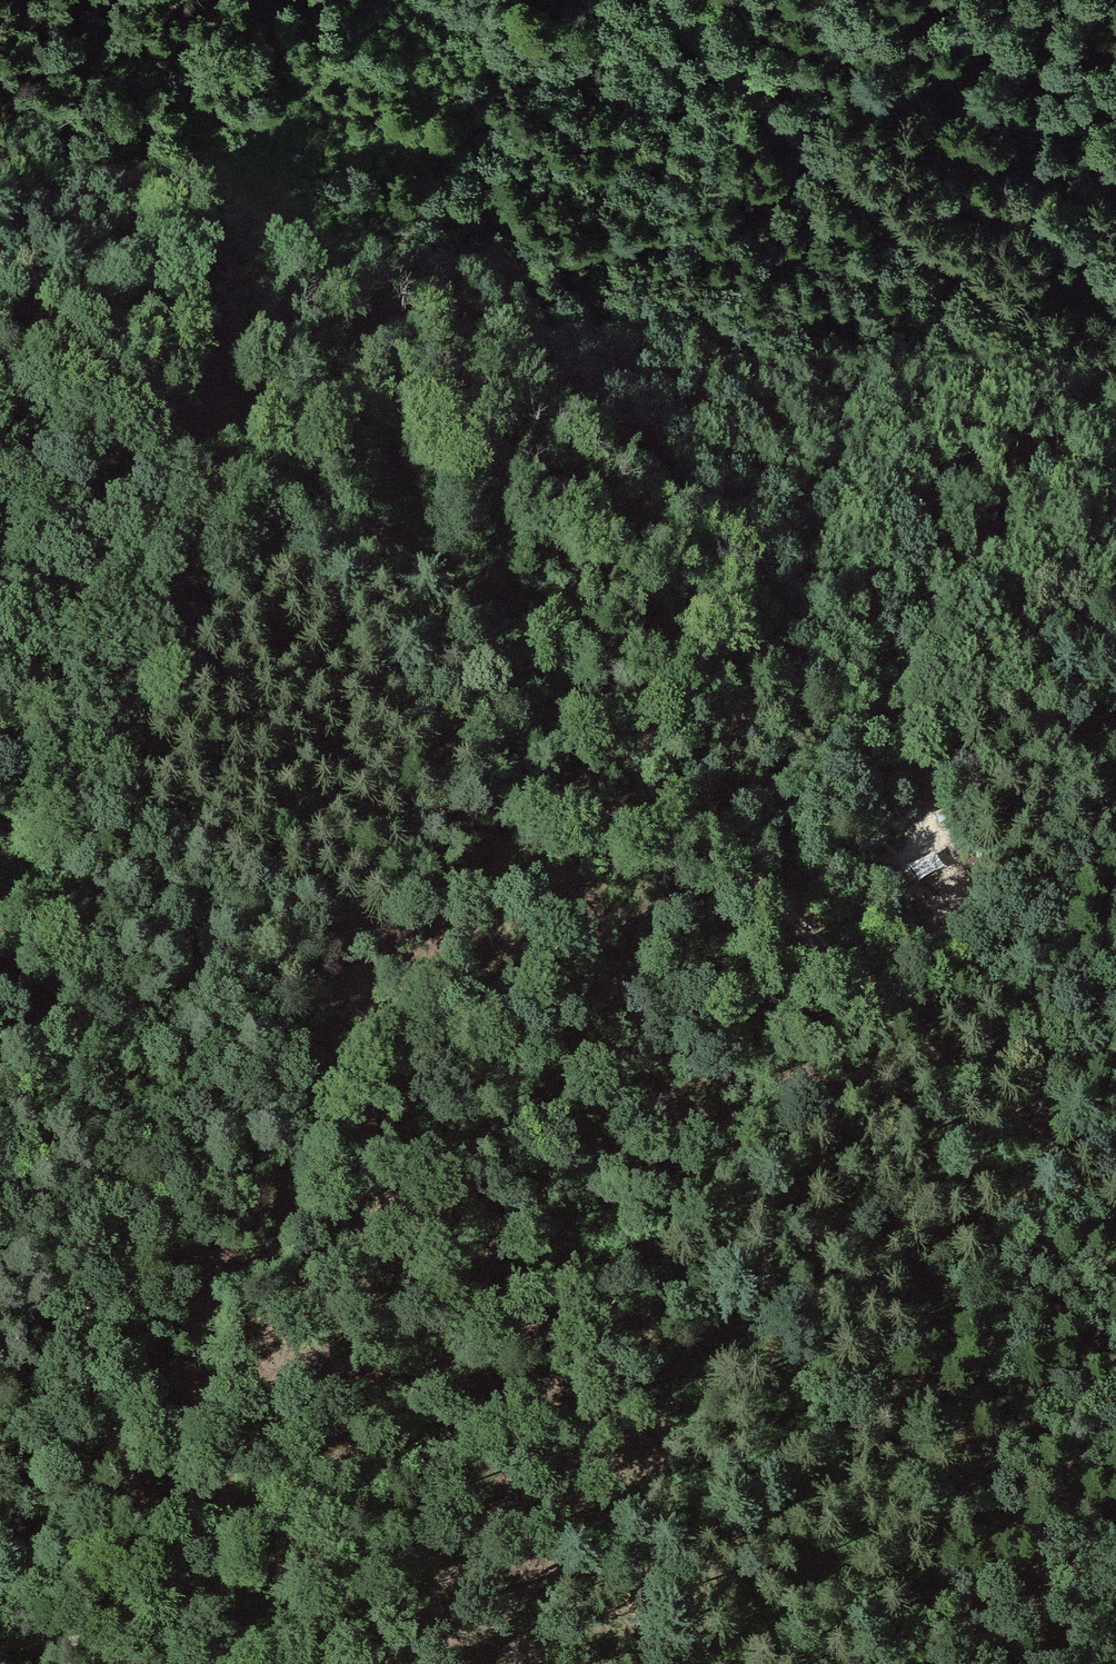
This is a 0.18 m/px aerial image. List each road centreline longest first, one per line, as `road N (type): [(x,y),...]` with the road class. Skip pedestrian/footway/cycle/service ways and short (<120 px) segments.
road 1 (track): [(0,291),(118,352),(471,609),(1115,1226)]
road 2 (track): [(0,889),(205,971),(539,1185),(650,1243),(704,1287),(840,1478),(877,1545),(918,1663)]
road 3 (track): [(803,926),(792,848),(794,670),(781,630),(730,551),(308,234),(85,41)]
road 4 (track): [(0,1045),(69,1232),(105,1413),(204,1625),(232,1663)]
road 5 (track): [(1115,398),(815,152),(666,0)]
road 6 (track): [(1043,1158),(1047,1093),(1034,1035),(972,906)]
road 7 (track): [(0,1645),(204,1625)]

